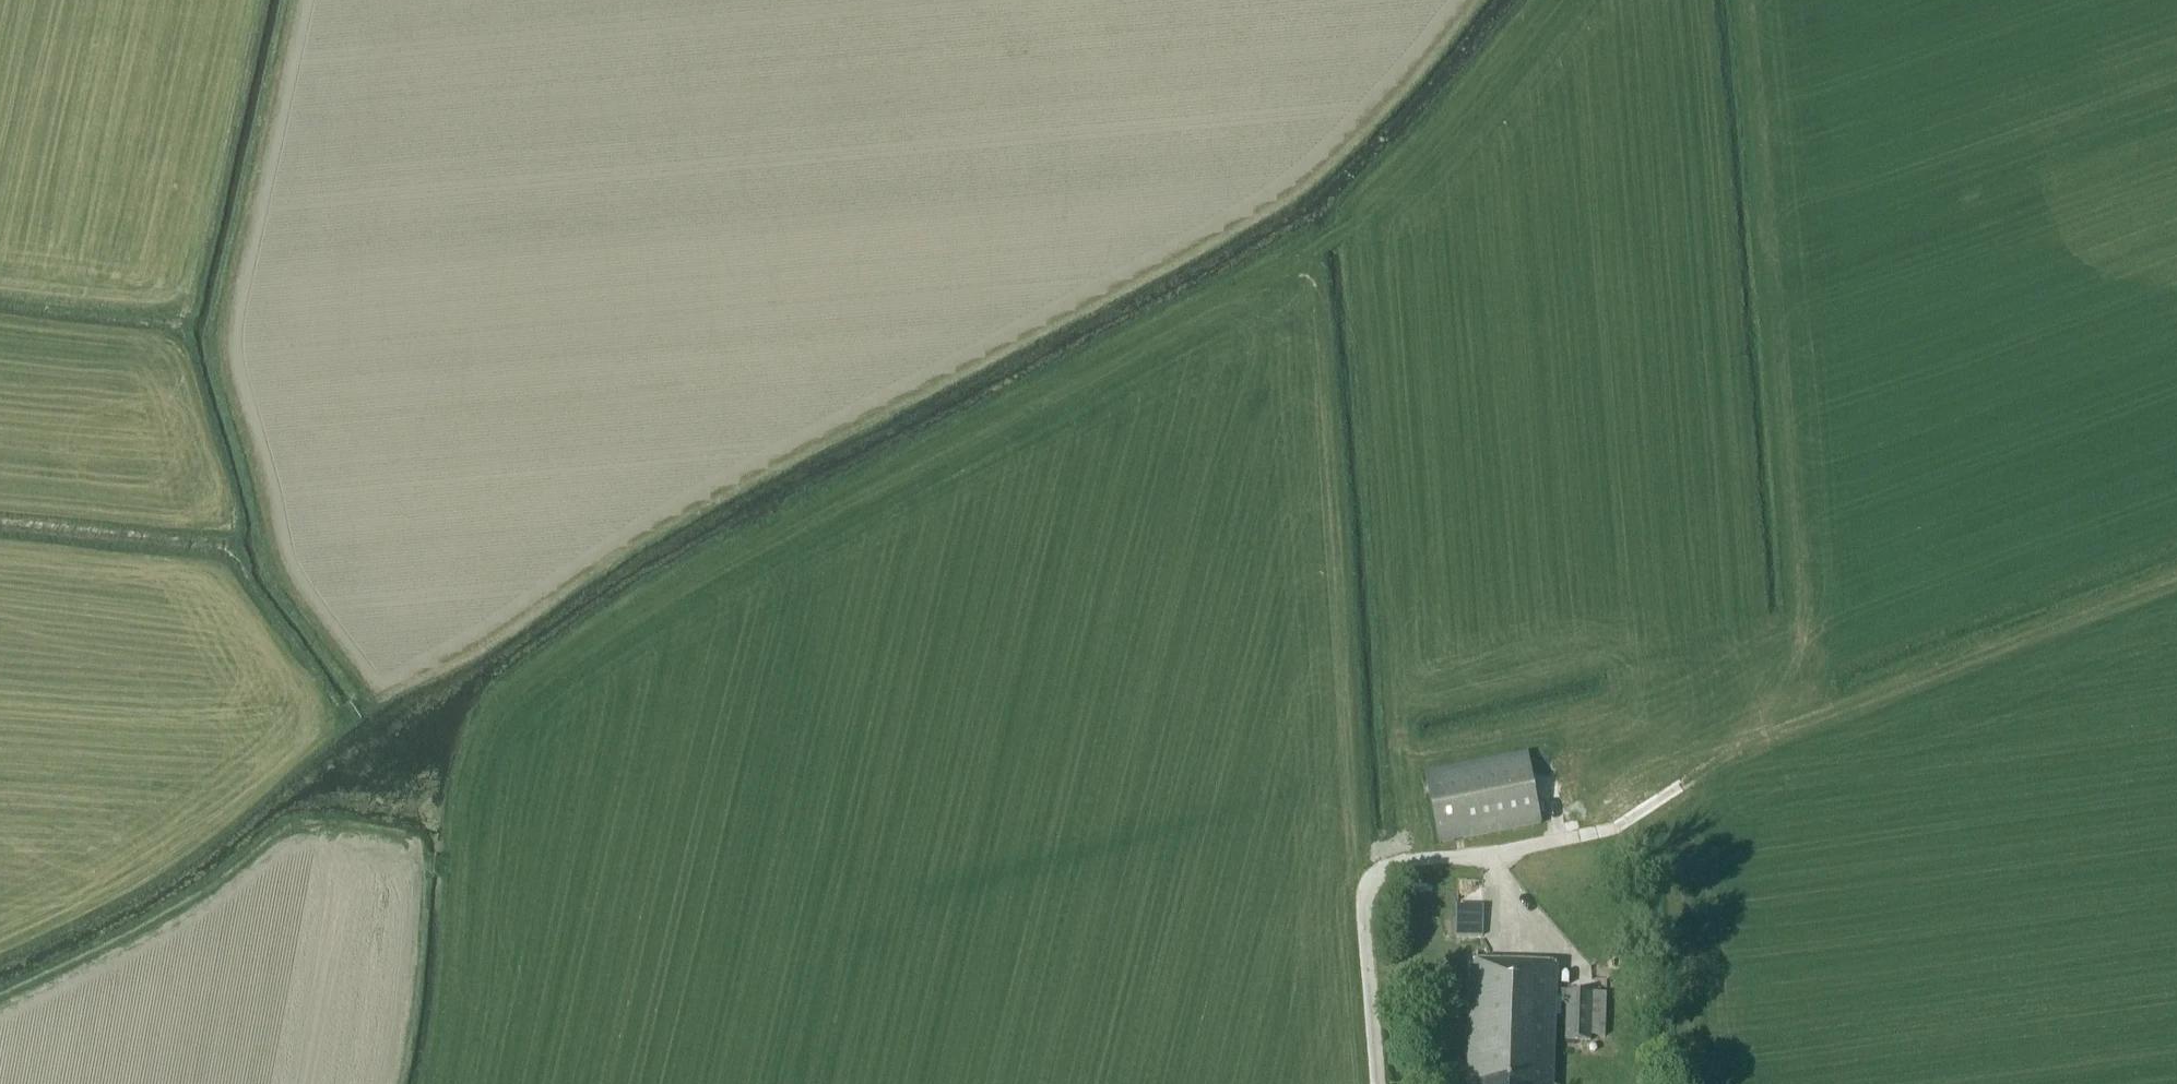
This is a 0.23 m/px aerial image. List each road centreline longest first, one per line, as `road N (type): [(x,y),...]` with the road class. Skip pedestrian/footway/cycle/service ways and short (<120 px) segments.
road 1 (track): [(1379,1083),(1366,922),(1371,887),(1410,859),(1484,860)]

